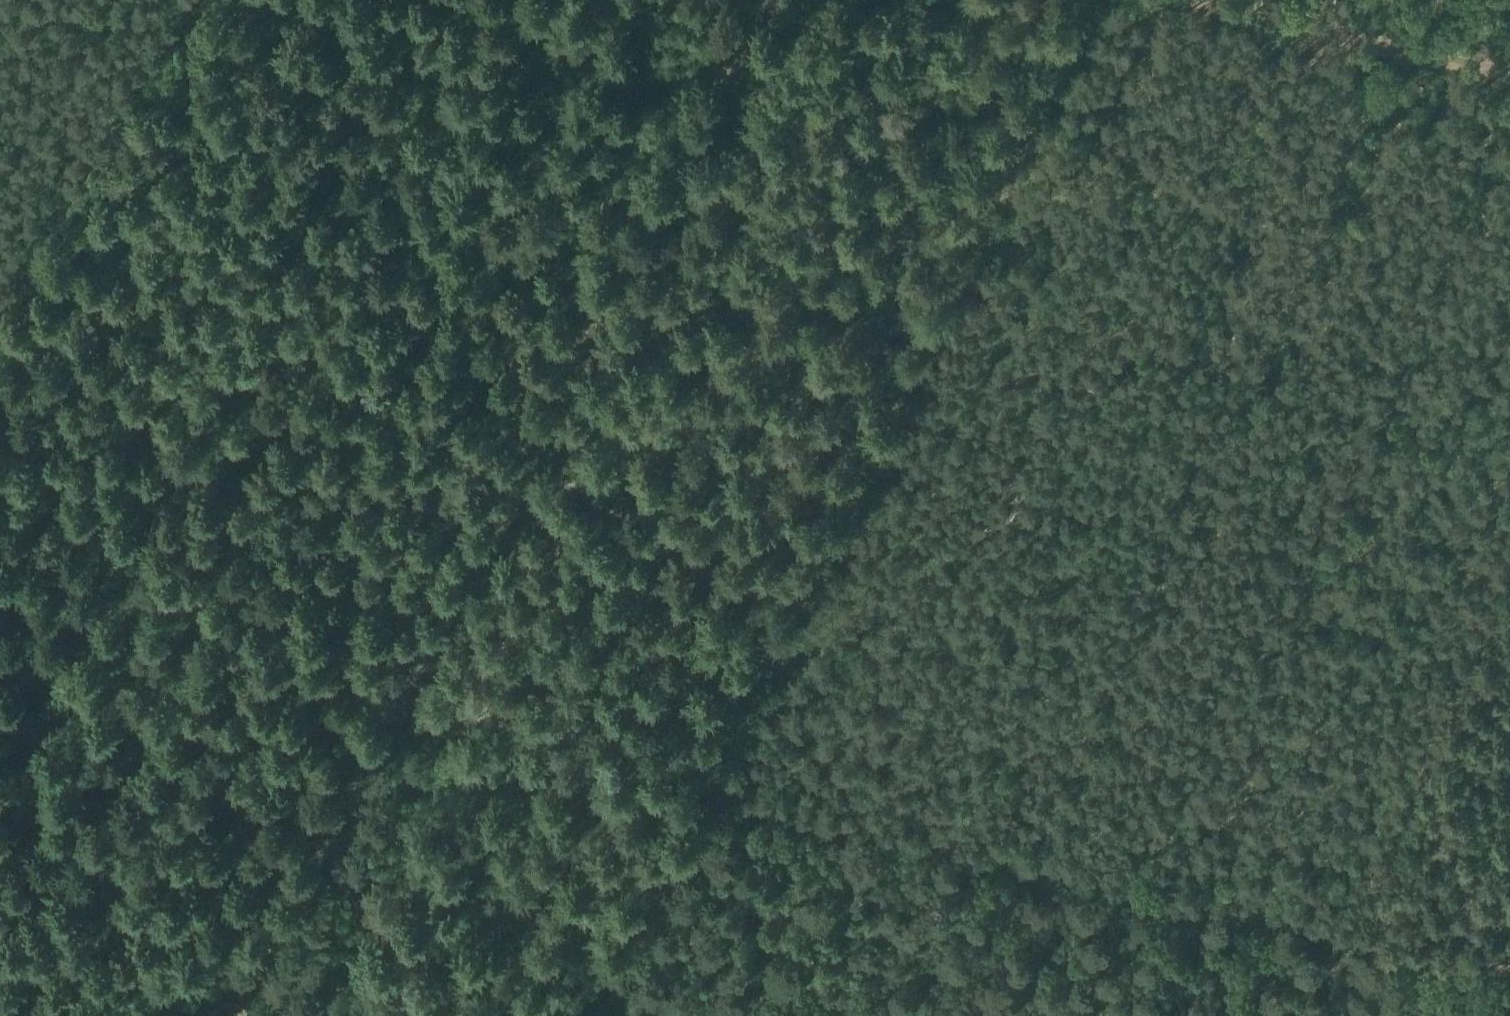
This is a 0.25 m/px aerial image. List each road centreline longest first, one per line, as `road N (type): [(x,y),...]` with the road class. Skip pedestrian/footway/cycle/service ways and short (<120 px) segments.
road 1 (track): [(235,1015),(408,712)]
road 2 (track): [(1509,70),(1200,0)]

